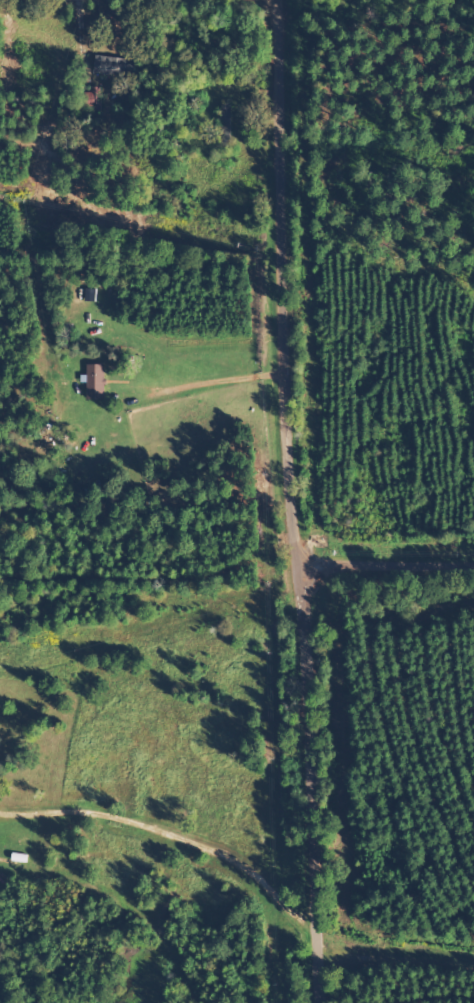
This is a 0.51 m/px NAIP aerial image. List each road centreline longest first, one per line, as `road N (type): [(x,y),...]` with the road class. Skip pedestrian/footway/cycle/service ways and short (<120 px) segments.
road 1 (residential): [(295,1002),(278,0)]
road 2 (residential): [(288,561),(473,567)]

